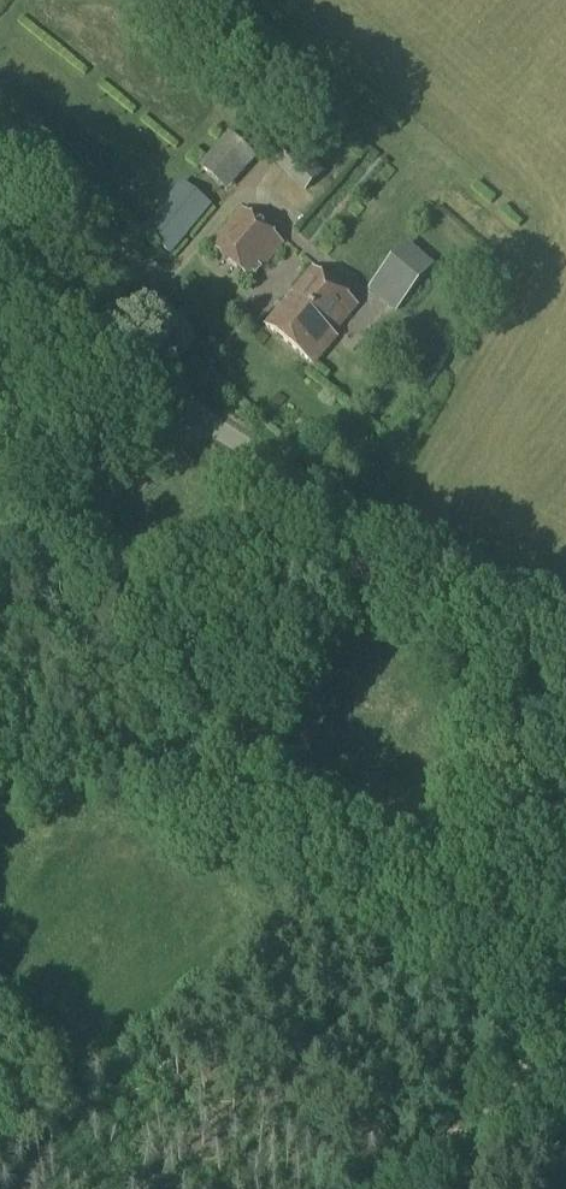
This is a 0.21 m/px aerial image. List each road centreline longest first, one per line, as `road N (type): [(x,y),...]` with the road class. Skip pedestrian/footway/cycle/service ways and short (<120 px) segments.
road 1 (track): [(0,356),(89,509),(175,708),(245,809),(297,875),(550,1047)]
road 2 (unclassified): [(565,632),(203,418),(0,271)]
road 3 (track): [(394,1188),(550,1047)]
road 4 (track): [(188,408),(89,509)]

